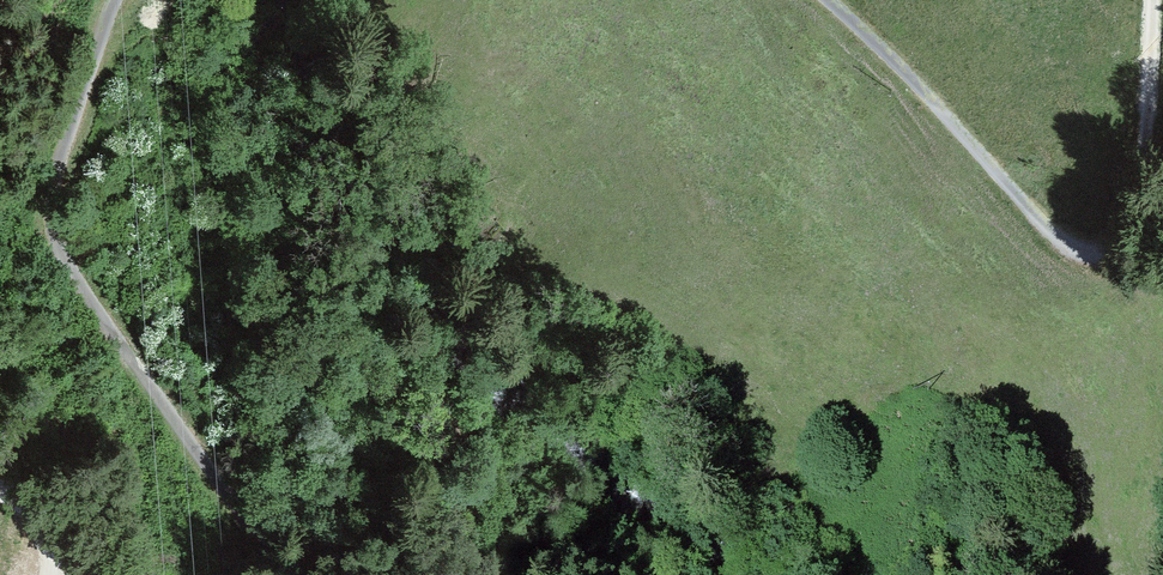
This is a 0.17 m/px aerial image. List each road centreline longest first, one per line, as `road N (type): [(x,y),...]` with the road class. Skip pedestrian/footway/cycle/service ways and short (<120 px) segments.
road 1 (track): [(307,574),(226,496),(121,350),(49,224),(121,0)]
road 2 (track): [(827,0),(1047,232),(1077,253),(1121,254),(1143,228),(1146,154)]
road 3 (track): [(1152,0),(1146,154)]
road 4 (track): [(0,494),(15,493),(76,557),(82,574)]

